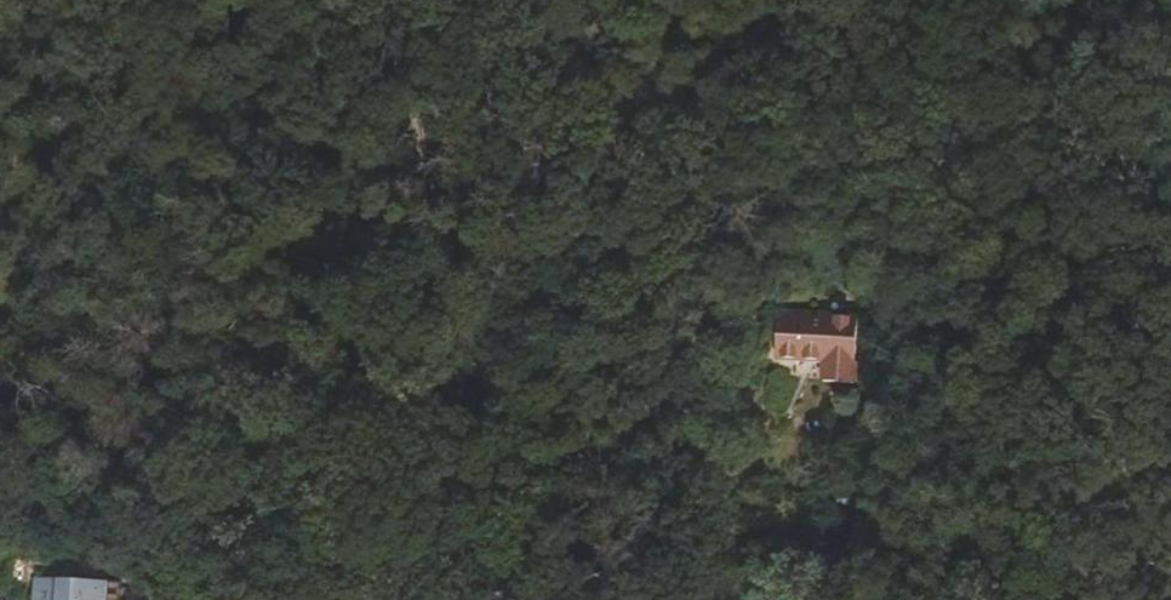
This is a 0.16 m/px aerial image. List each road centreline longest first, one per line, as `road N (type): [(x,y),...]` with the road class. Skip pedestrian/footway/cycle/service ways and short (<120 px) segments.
road 1 (unclassified): [(888,388),(855,462),(859,599)]

